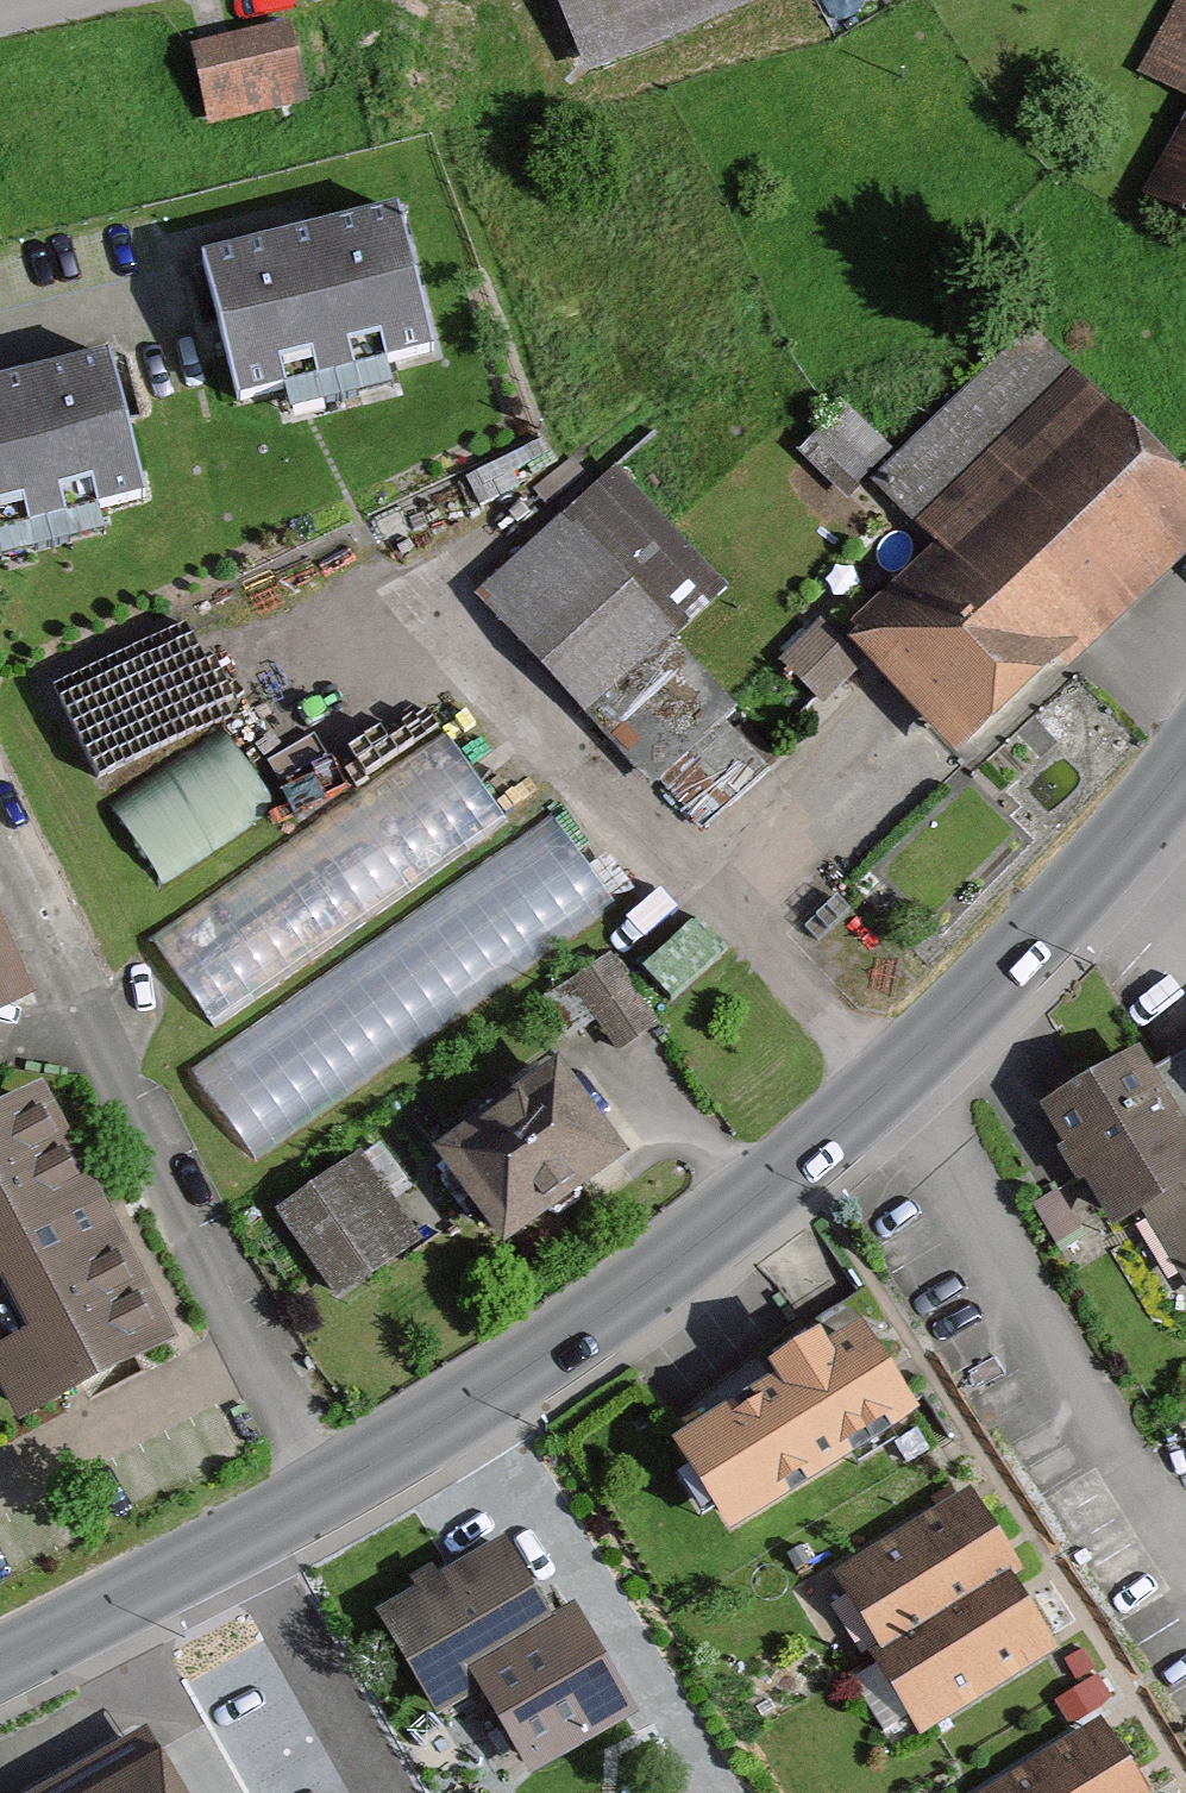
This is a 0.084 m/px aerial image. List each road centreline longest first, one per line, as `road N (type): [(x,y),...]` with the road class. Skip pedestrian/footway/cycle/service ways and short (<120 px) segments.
road 1 (primary): [(321,1491),(614,1309),(743,1209),(996,977),(1185,760)]
road 2 (residential): [(0,844),(321,1491)]
road 3 (primary): [(0,1664),(321,1491)]

